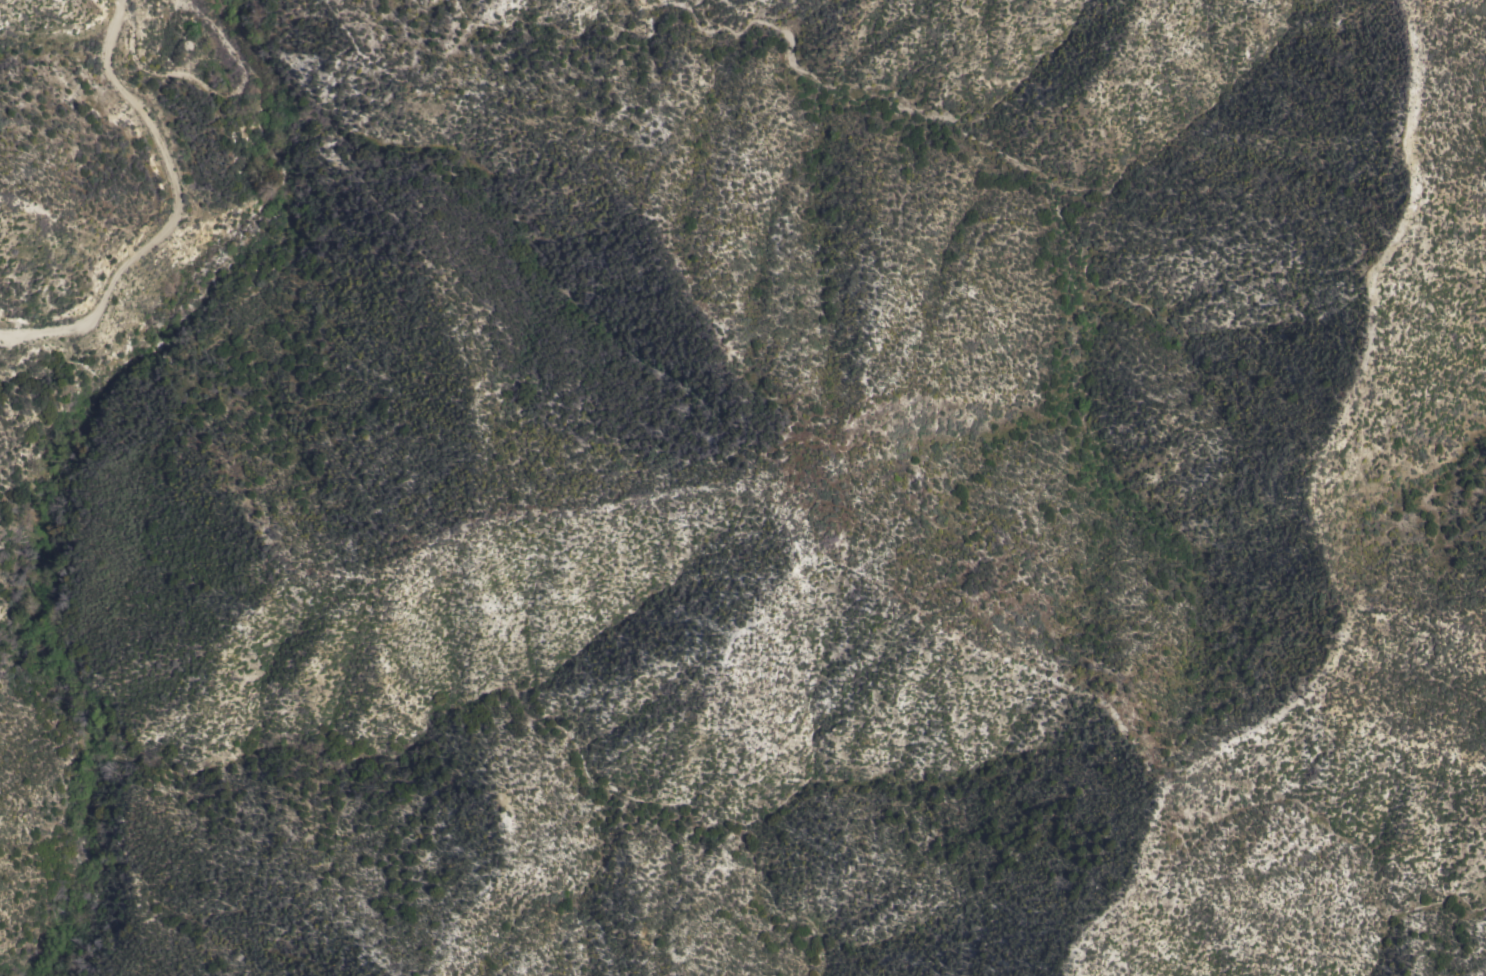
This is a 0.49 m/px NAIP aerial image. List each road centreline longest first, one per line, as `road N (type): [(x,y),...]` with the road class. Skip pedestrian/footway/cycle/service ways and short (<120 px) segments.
road 1 (track): [(122,0),(107,71),(157,128),(189,187),(187,211),(132,257),(89,319),(27,331),(0,327)]
road 2 (track): [(185,2),(245,63),(242,87),(226,91),(194,73),(140,69),(122,3)]

